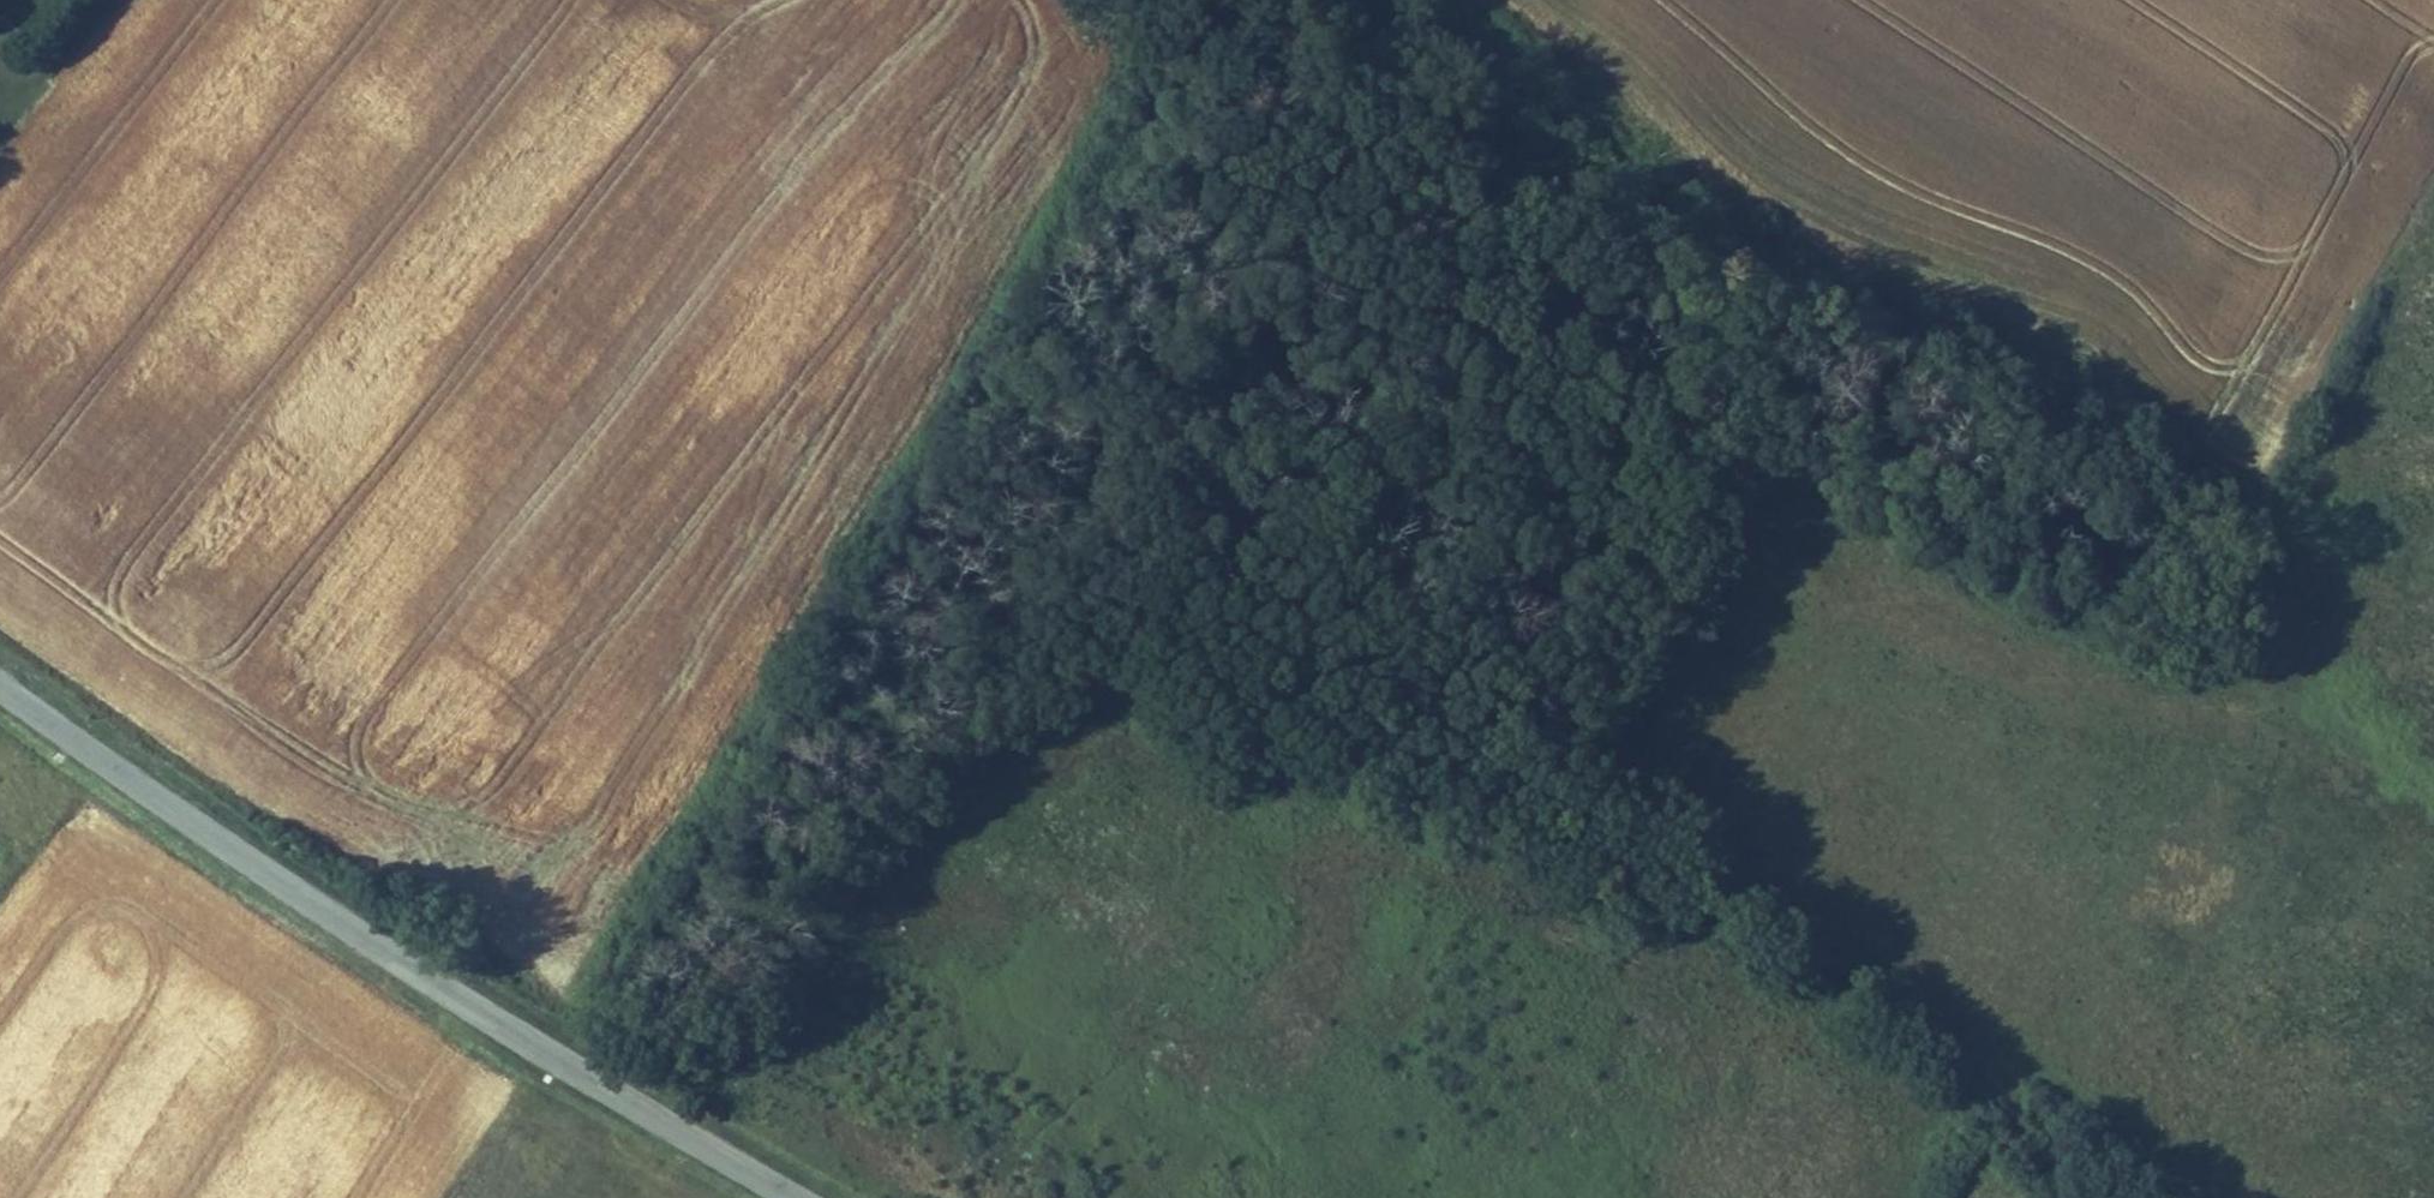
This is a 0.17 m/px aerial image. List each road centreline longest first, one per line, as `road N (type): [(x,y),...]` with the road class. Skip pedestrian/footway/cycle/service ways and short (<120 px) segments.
road 1 (tertiary): [(0,679),(372,935),(819,1197)]

